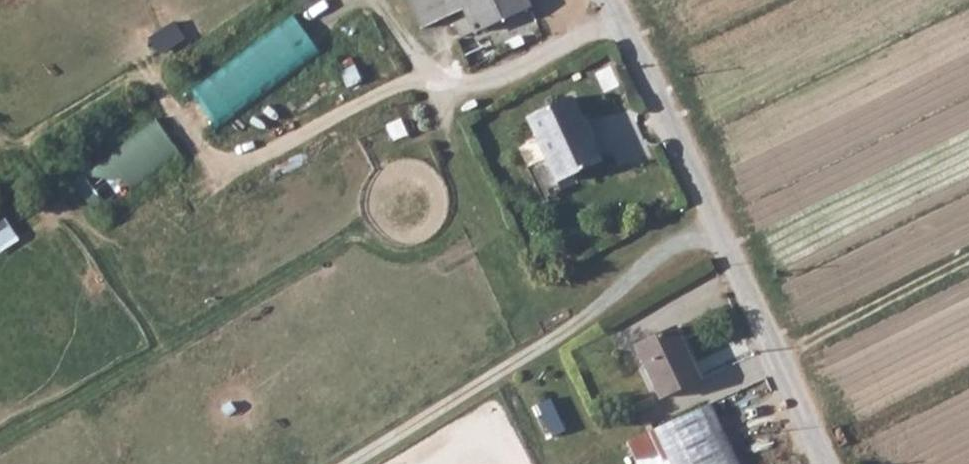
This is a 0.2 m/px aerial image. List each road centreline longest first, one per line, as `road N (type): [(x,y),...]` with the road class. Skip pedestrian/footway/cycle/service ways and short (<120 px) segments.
road 1 (track): [(351,463),(717,221)]

